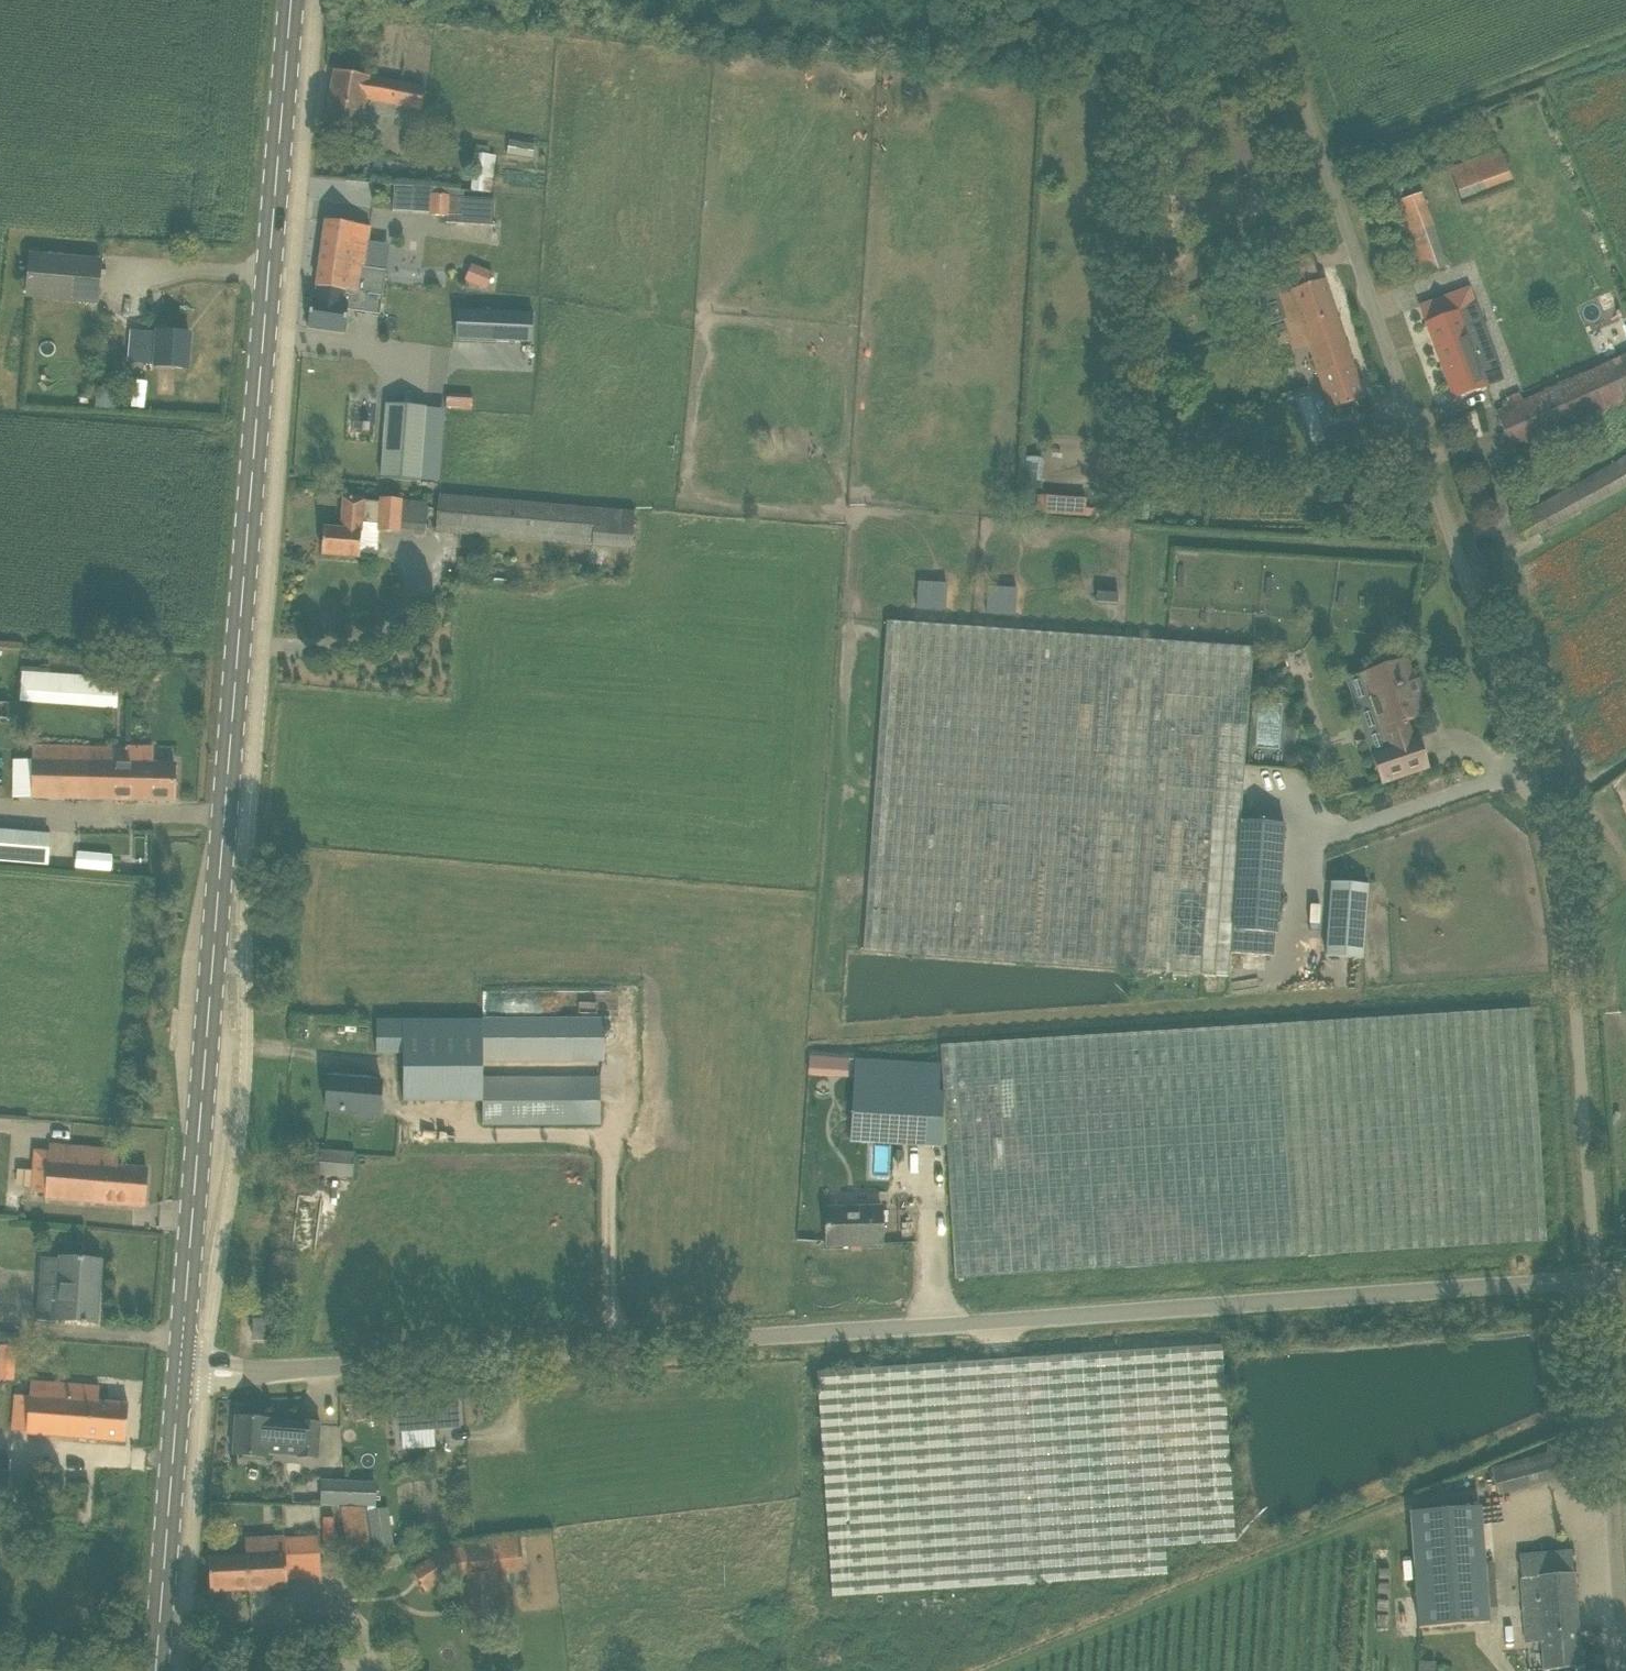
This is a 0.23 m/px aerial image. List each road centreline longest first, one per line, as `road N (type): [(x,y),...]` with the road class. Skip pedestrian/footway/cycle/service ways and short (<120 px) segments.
road 1 (unclassified): [(180,1373),(1605,1267)]
road 2 (primary): [(180,1373),(293,0)]
road 3 (unclassified): [(1605,1267),(1581,959),(1556,812),(1273,0)]
road 4 (unclassified): [(1625,1572),(1605,1267)]
road 5 (primary): [(155,1670),(180,1373)]

